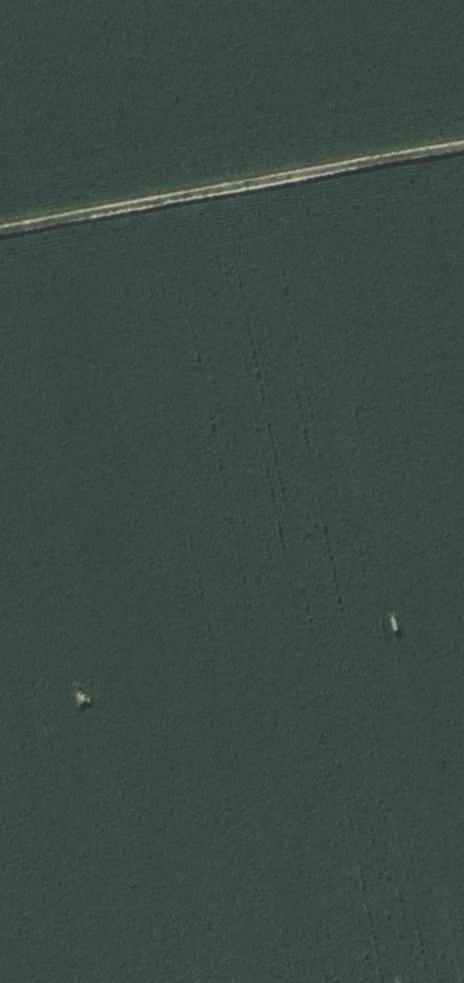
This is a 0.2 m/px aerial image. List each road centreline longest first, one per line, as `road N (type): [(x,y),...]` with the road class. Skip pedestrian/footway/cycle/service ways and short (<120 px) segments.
road 1 (track): [(463,148),(0,230)]

